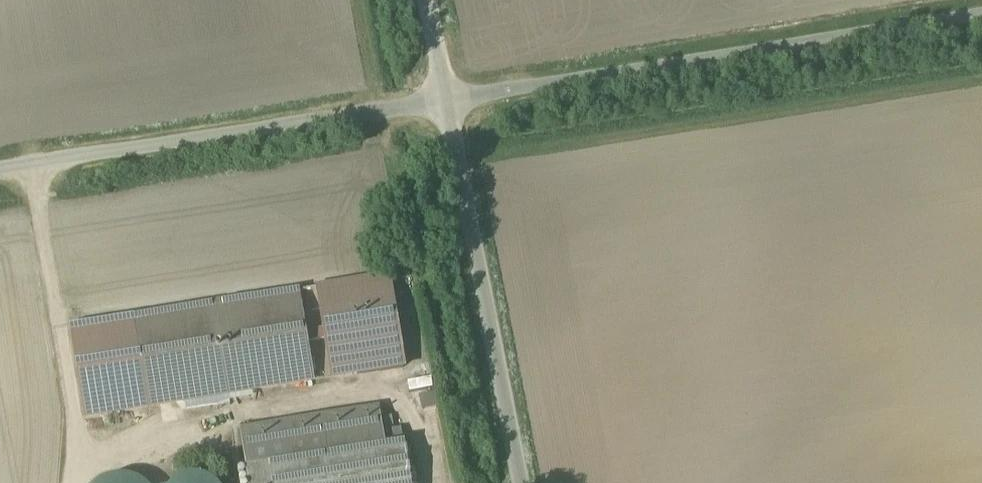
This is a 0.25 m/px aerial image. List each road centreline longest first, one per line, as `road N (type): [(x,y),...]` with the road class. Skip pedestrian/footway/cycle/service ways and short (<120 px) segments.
road 1 (unclassified): [(981,16),(448,105)]
road 2 (unclassified): [(0,173),(448,105)]
road 3 (unclassified): [(448,105),(521,482)]

